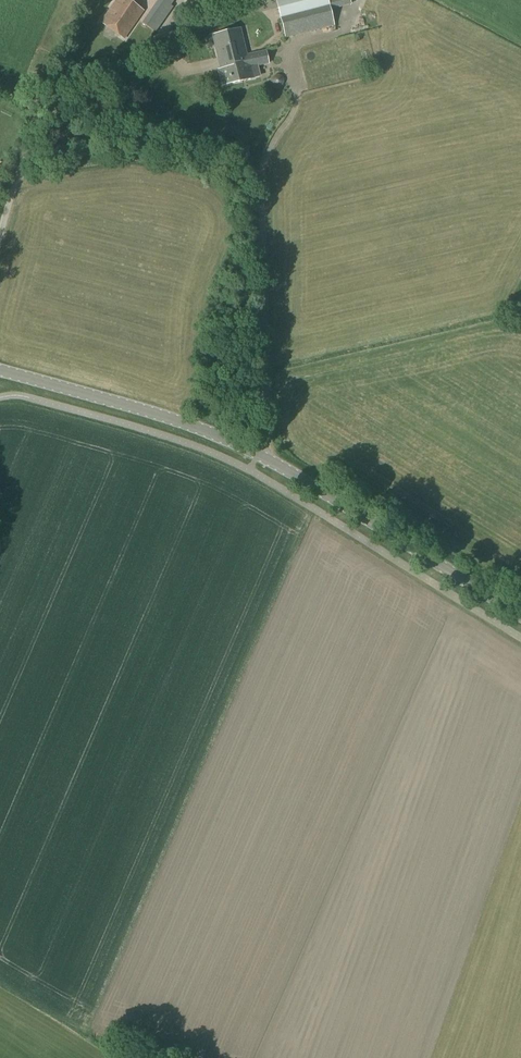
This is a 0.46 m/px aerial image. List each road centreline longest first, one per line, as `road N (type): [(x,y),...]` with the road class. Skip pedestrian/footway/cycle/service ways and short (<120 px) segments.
road 1 (secondary): [(520,618),(238,446),(0,371)]

